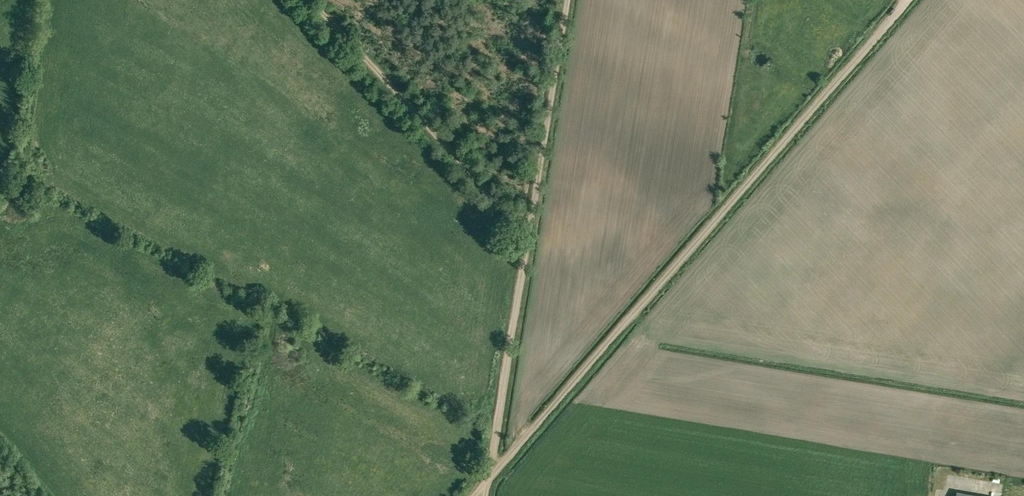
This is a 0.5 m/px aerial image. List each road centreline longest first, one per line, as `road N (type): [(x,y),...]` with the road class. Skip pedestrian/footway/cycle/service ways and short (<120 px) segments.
road 1 (track): [(490,477),(904,0)]
road 2 (track): [(564,0),(490,477)]
road 3 (track): [(314,0),(526,228)]

